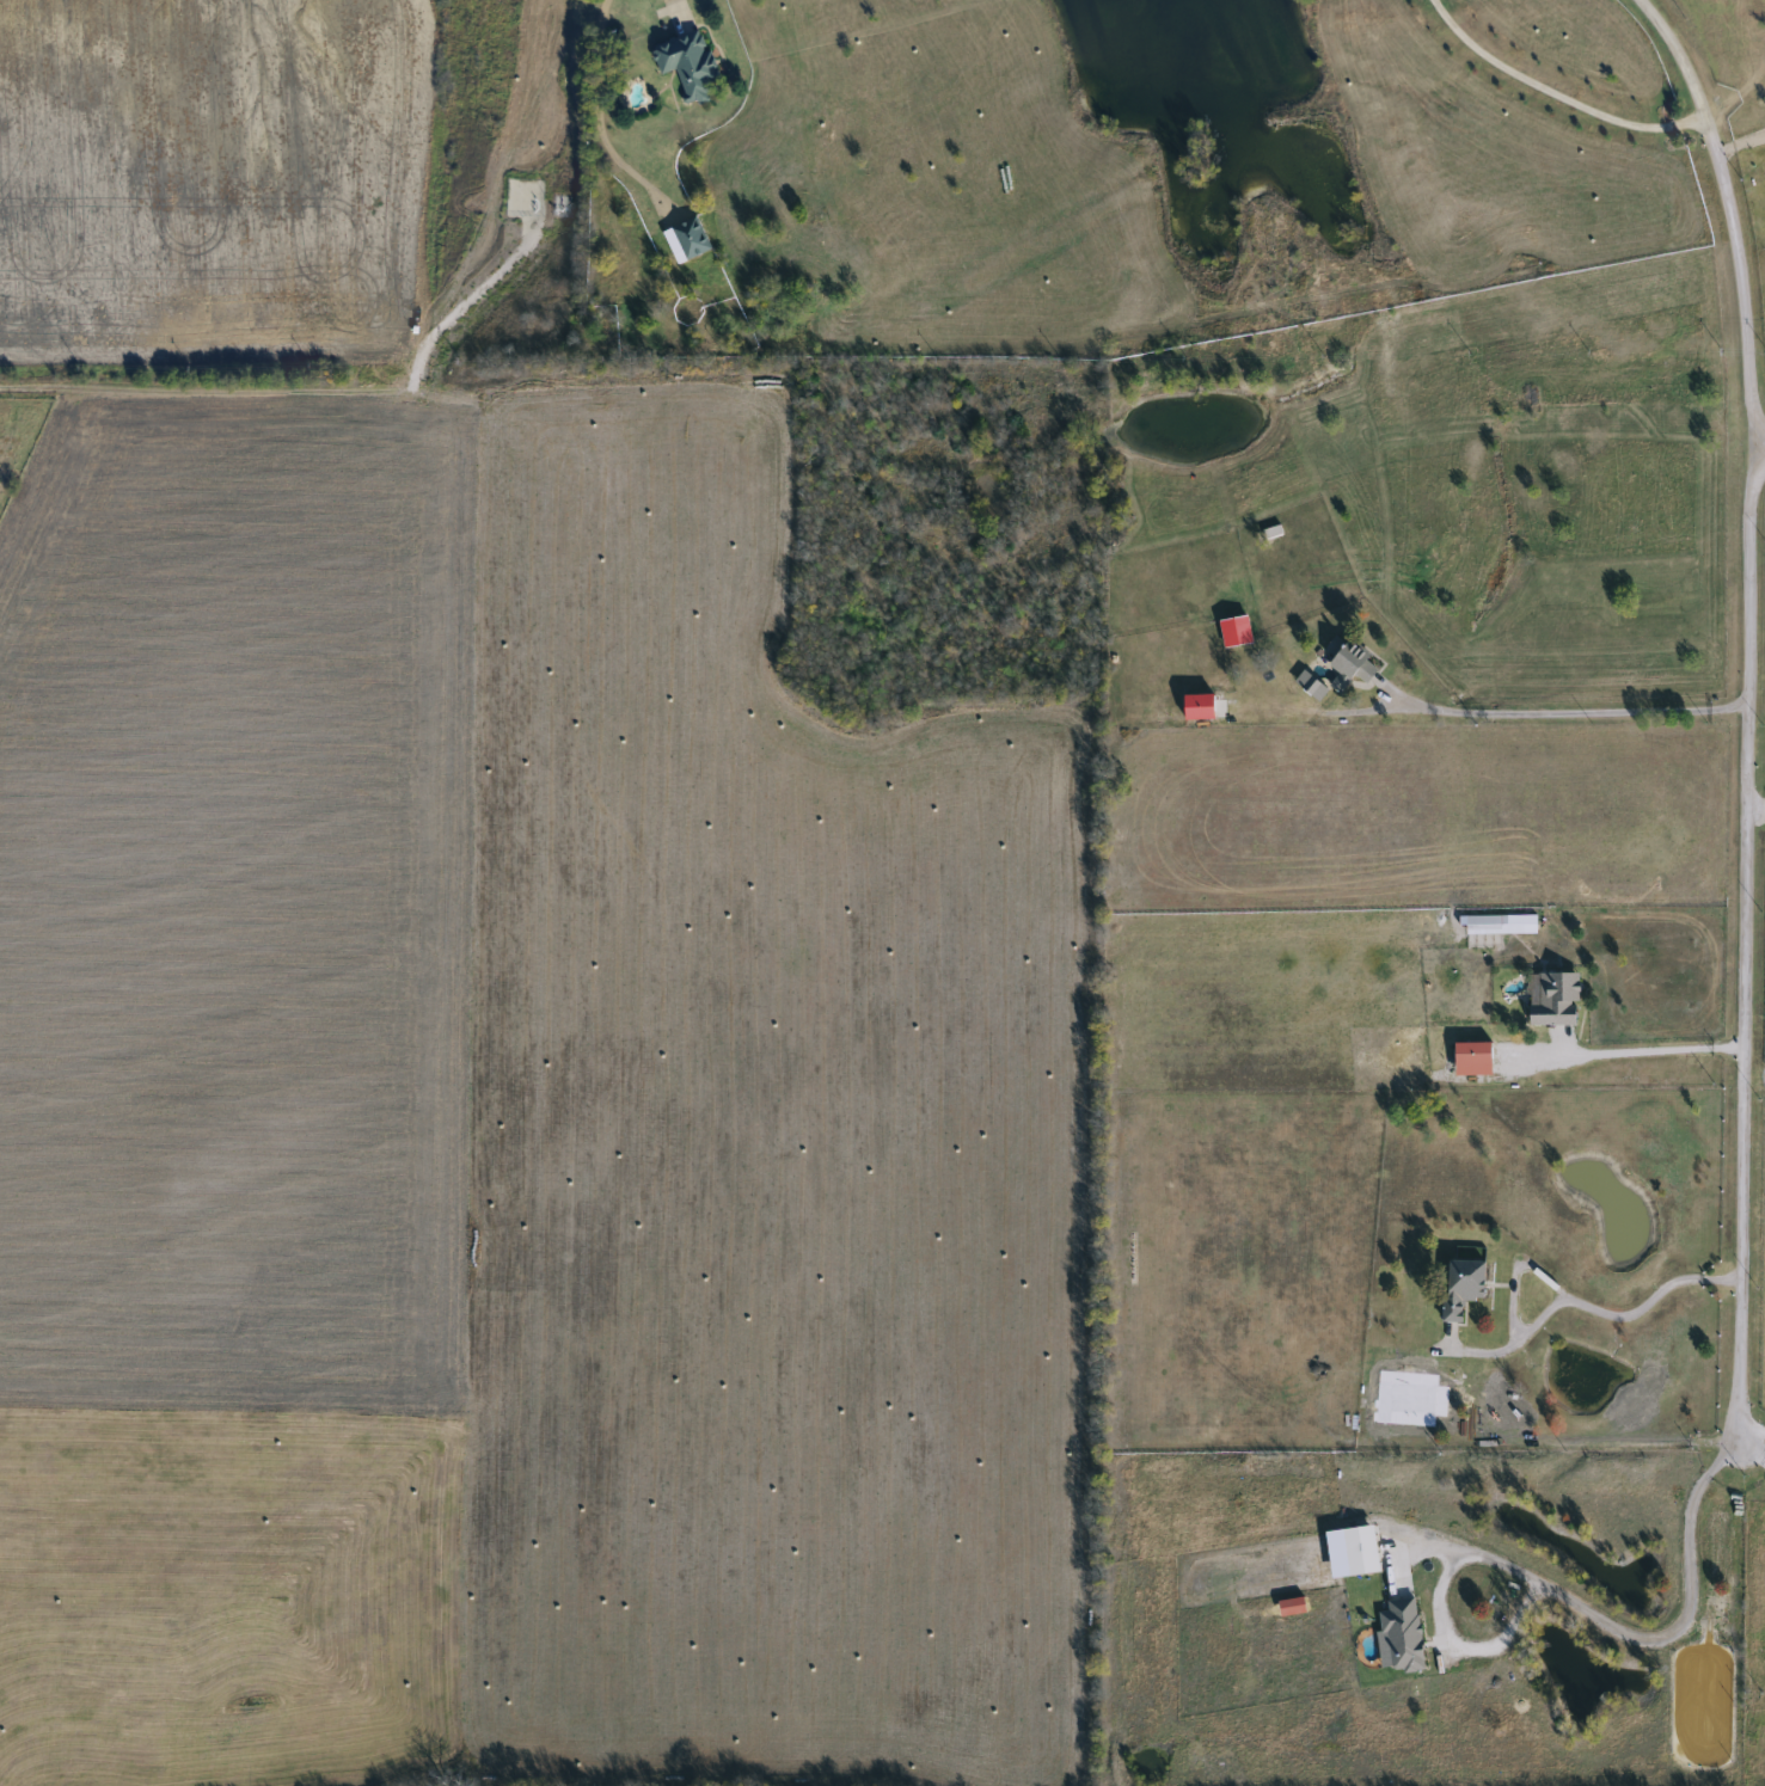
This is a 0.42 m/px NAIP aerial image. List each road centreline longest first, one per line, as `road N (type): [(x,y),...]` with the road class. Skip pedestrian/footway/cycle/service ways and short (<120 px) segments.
road 1 (residential): [(1743,1438),(1739,1202),(1761,448),(1754,319),(1726,161),(1679,48),(1646,0)]

